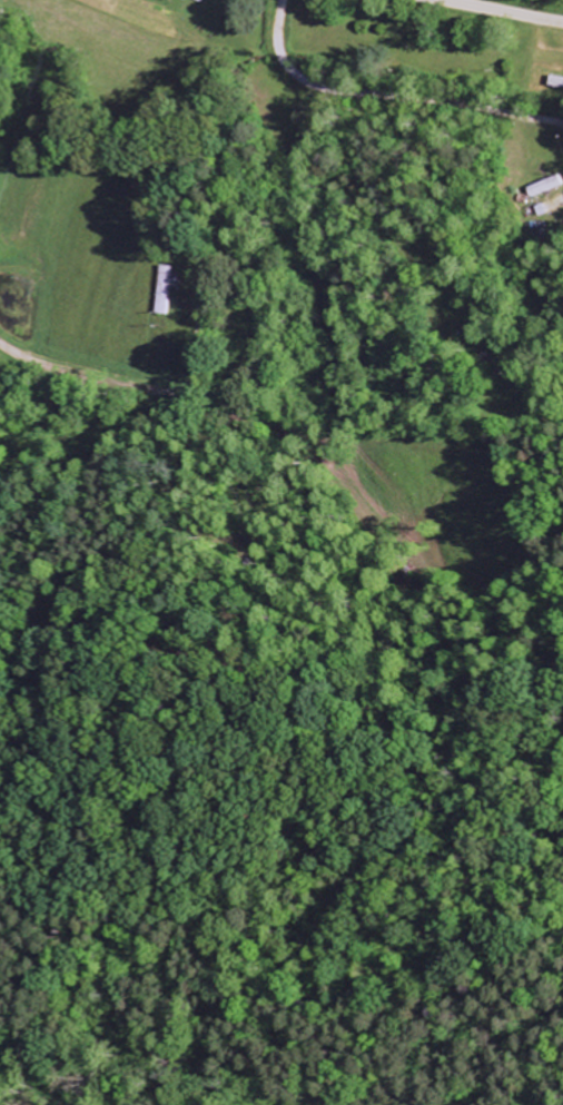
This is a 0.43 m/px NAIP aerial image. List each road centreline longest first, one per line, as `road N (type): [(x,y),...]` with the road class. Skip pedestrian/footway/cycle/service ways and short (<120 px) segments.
road 1 (residential): [(441,0),(562,22)]

